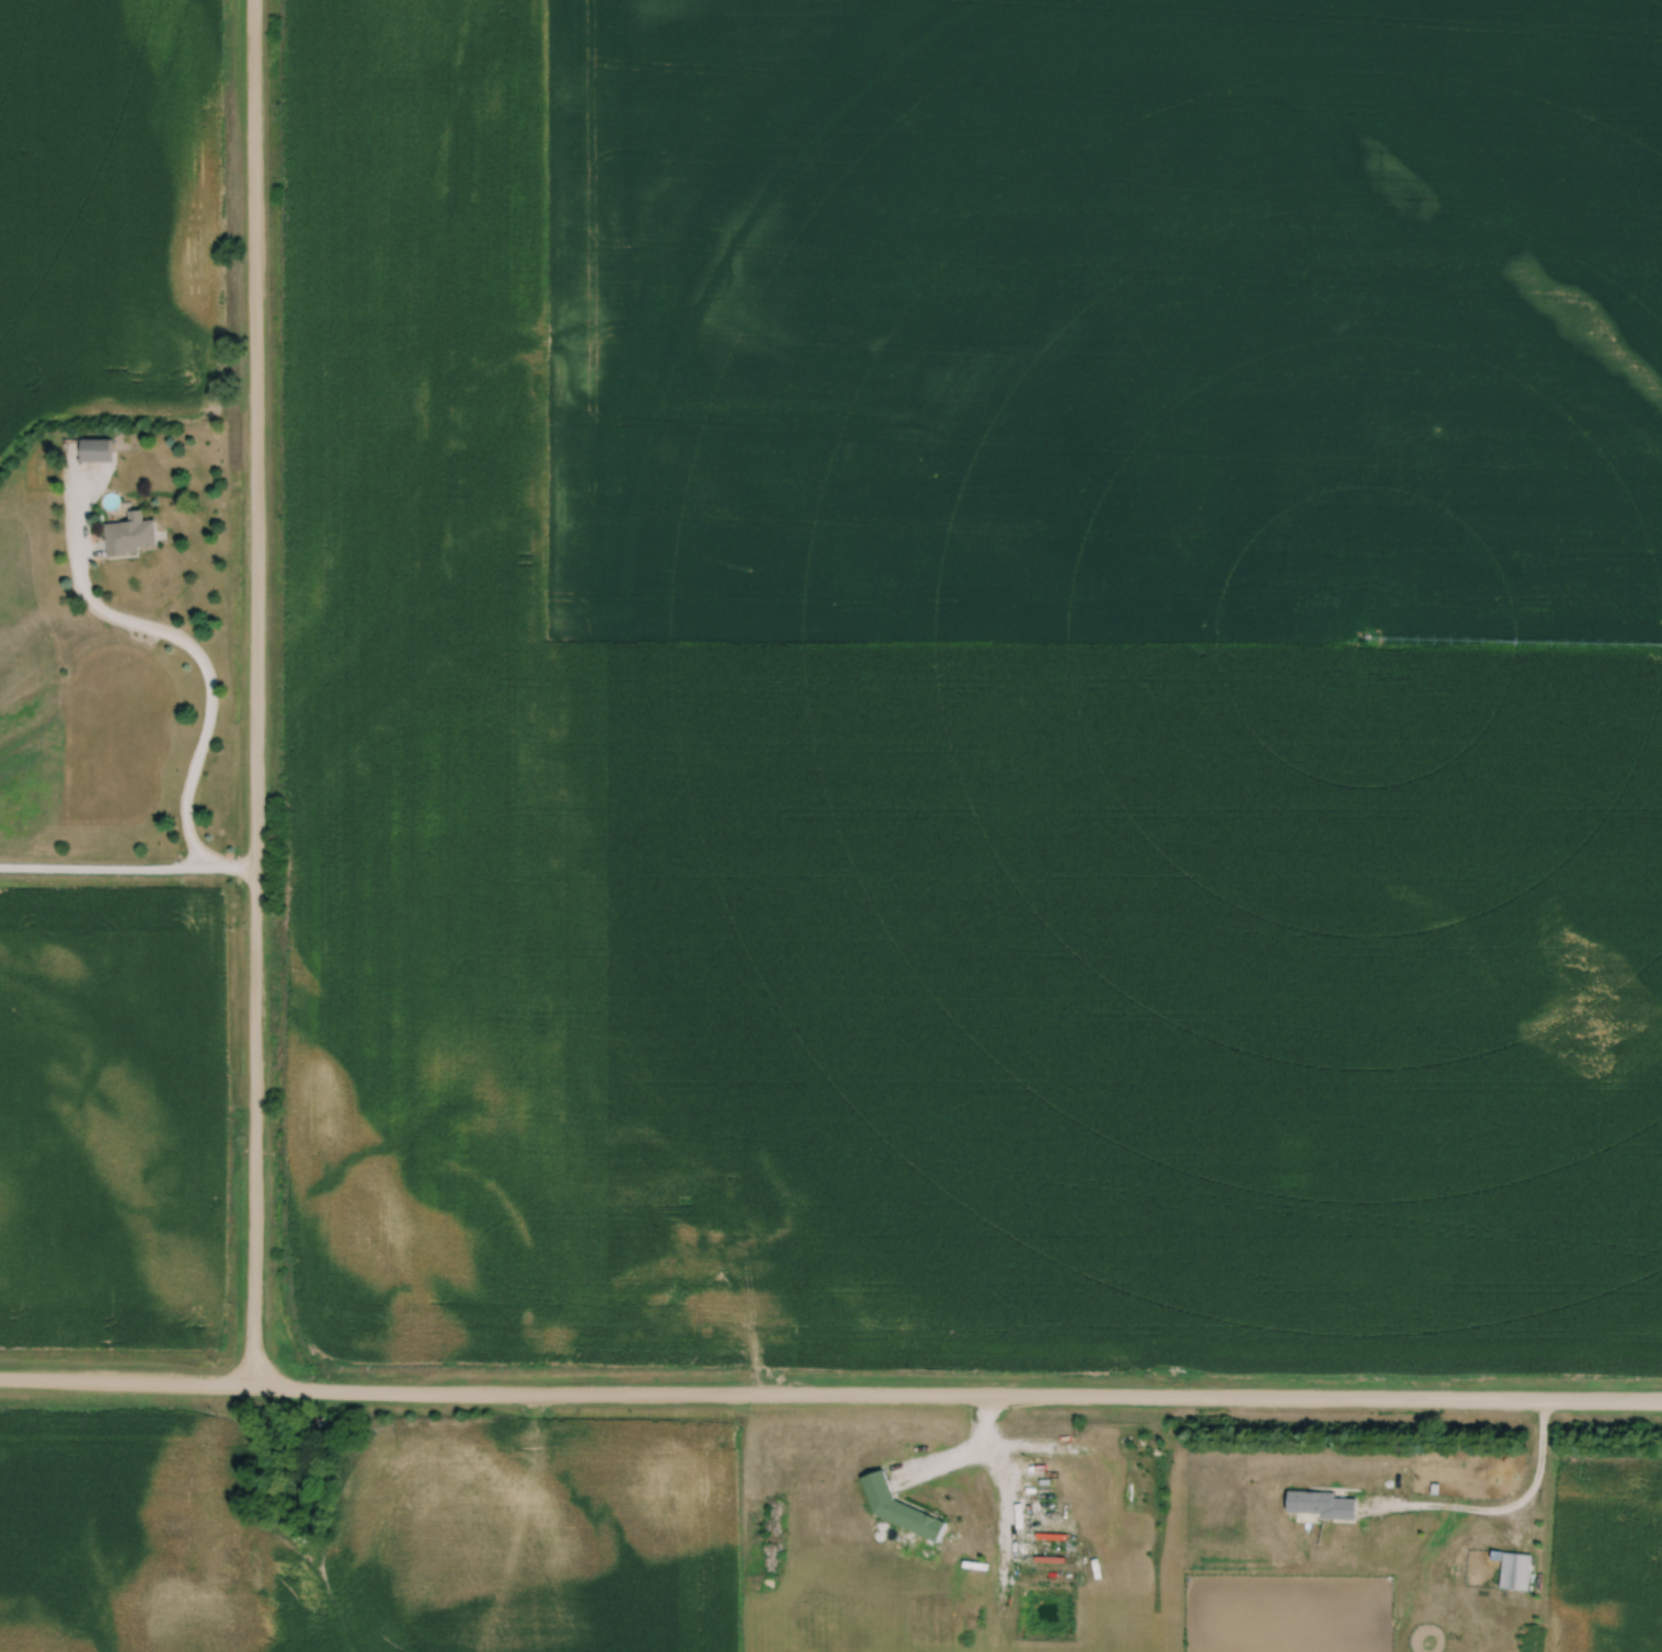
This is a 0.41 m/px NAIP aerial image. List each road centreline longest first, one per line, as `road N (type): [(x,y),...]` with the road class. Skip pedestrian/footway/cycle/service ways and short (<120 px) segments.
road 1 (residential): [(0,1385),(1661,1404)]
road 2 (residential): [(259,1388),(255,0)]

